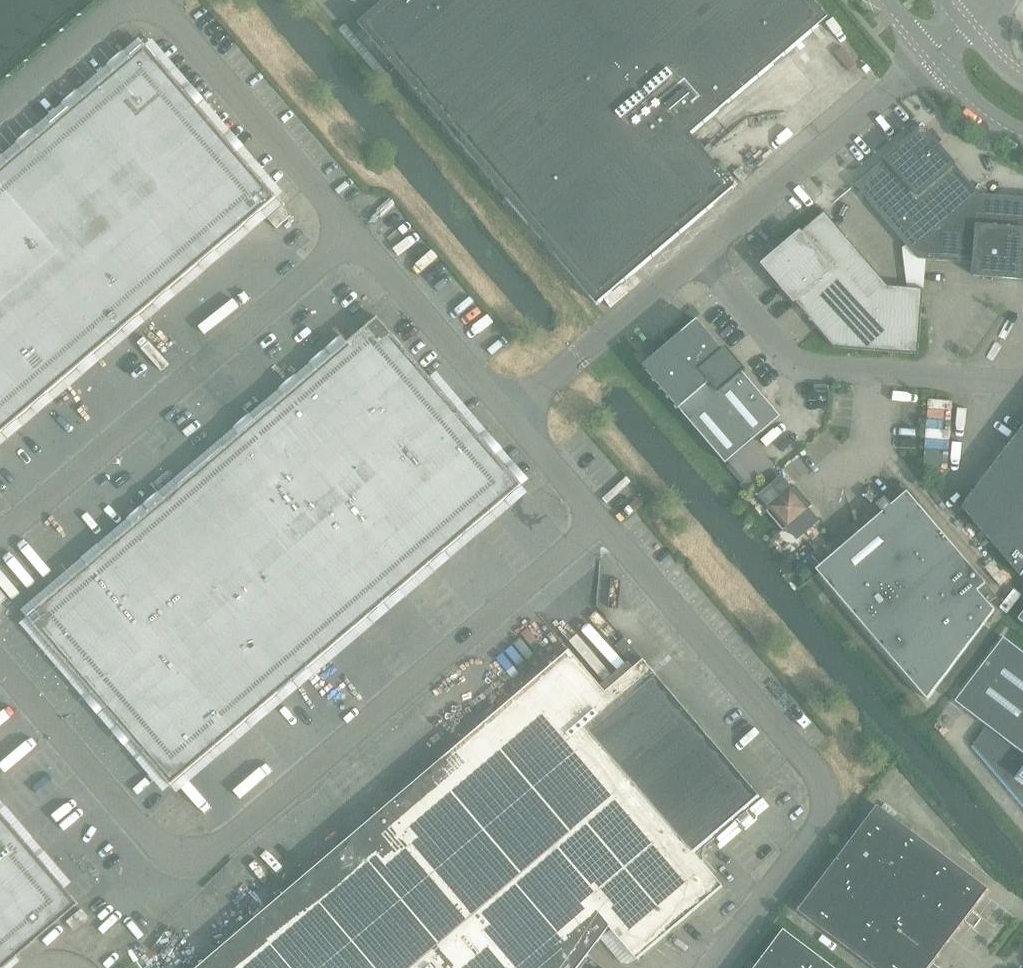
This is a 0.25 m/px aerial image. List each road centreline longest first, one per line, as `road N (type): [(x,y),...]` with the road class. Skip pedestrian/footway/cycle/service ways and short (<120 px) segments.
road 1 (unclassified): [(0,666),(149,841),(178,856),(208,857),(599,521)]
road 2 (unclassified): [(713,967),(824,822),(827,798),(599,521)]
road 3 (unclassified): [(351,236),(0,536)]
road 4 (unclassified): [(1008,387),(803,368),(778,353),(700,255)]
road 5 (unclassified): [(700,255),(934,52)]
road 6 (unclassified): [(351,236),(159,8)]
road 7 (unclassified): [(510,417),(700,255)]
road 8 (unclassified): [(510,417),(351,236)]
road 9 (unclassified): [(159,8),(148,1),(123,6),(0,109)]
road 10 (unclassified): [(599,521),(510,417)]
road 11 (unclassified): [(934,52),(979,100),(1022,131)]

